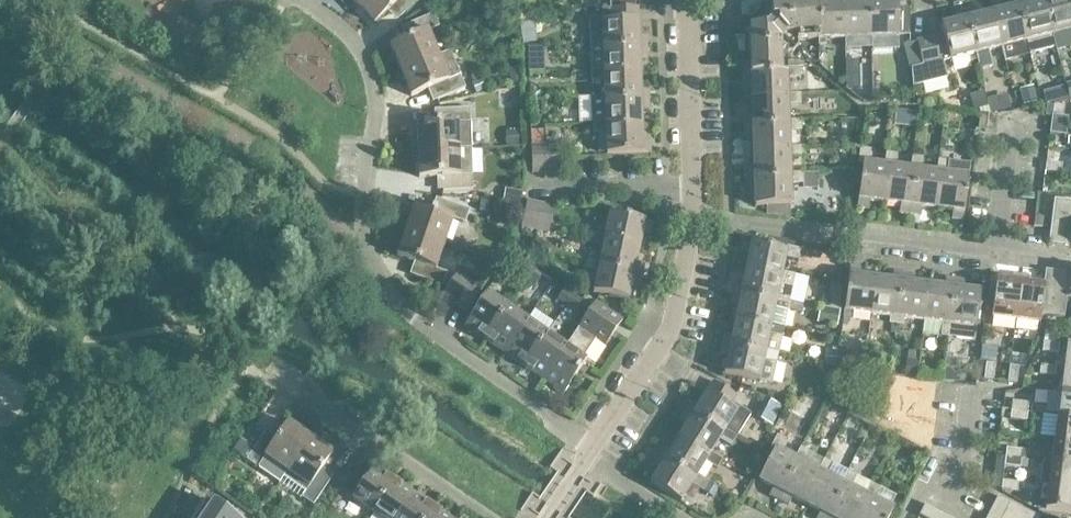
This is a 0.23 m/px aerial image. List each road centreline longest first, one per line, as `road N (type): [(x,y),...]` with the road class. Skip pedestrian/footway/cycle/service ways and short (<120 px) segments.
road 1 (residential): [(591,450),(388,291),(363,247),(374,91),(360,53),(301,0)]
road 2 (residential): [(1070,260),(693,216)]
road 3 (residential): [(591,450),(667,341),(693,216)]
road 4 (residential): [(489,517),(398,451),(274,382)]
road 5 (residential): [(693,216),(688,0)]

